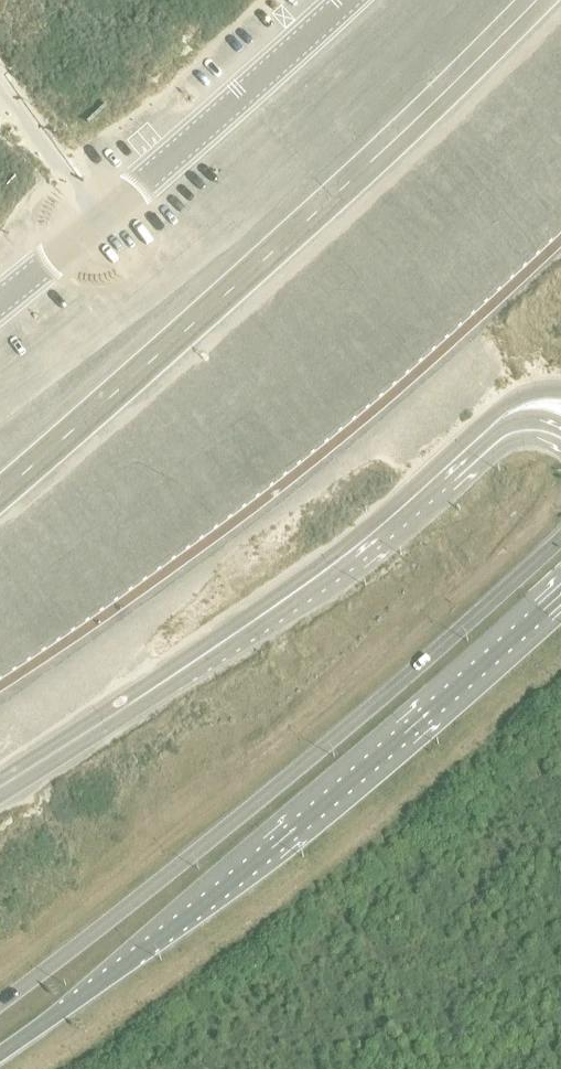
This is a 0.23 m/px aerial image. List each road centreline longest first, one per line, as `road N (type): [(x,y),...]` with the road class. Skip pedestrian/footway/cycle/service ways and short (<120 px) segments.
road 1 (unclassified): [(0,492),(538,0)]
road 2 (primary): [(560,536),(357,713),(0,1002)]
road 3 (primary): [(0,1050),(262,855),(532,616)]
road 4 (unclassified): [(0,783),(331,565),(483,433)]
road 5 (unclassified): [(0,297),(205,128),(344,0)]

